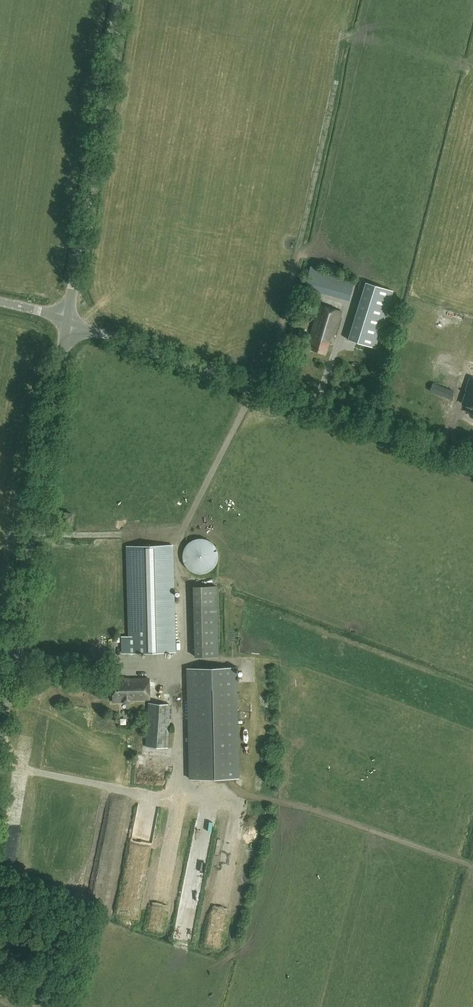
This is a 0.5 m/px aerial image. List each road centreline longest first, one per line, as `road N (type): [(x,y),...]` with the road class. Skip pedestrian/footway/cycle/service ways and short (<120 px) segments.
road 1 (tertiary): [(472,460),(67,322)]
road 2 (tertiary): [(0,716),(67,322)]
road 3 (track): [(256,386),(275,340),(351,33)]
road 4 (tertiary): [(67,322),(121,0)]
road 5 (track): [(243,795),(297,804),(472,865)]

